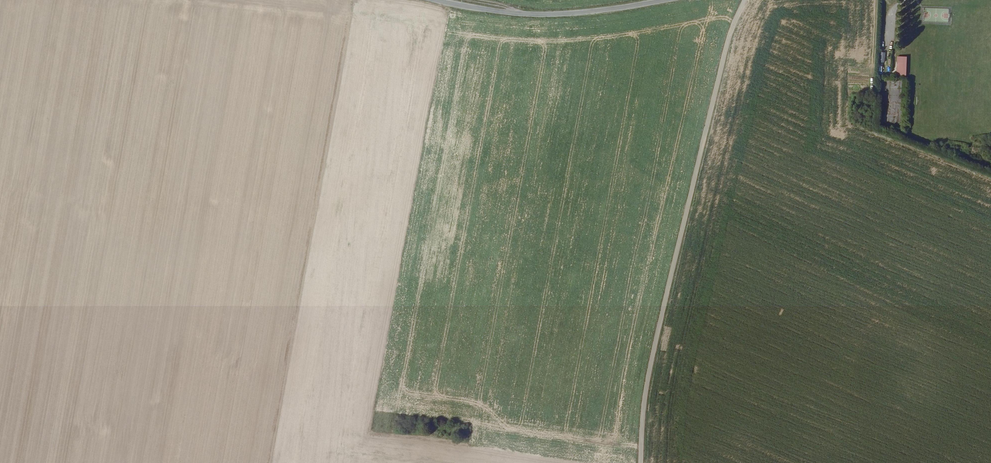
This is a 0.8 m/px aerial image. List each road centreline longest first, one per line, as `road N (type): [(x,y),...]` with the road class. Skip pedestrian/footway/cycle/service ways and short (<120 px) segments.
road 1 (track): [(744,0),(661,322),(642,462)]
road 2 (unclassified): [(665,0),(536,15),(434,0)]

